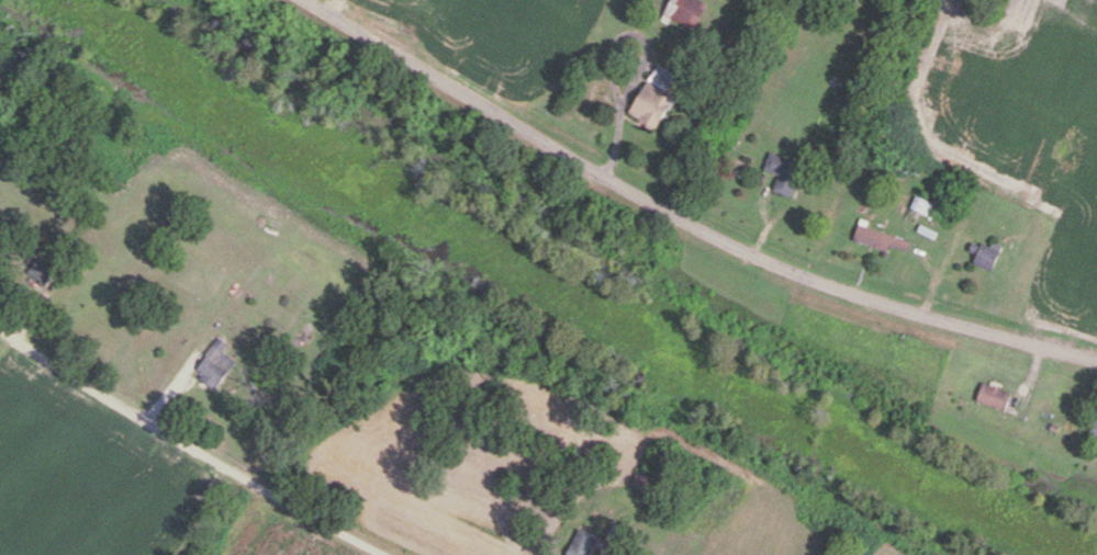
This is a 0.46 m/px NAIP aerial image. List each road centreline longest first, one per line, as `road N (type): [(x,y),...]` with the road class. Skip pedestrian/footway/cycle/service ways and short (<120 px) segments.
road 1 (residential): [(1096,361),(905,310),(740,250),(303,0)]
road 2 (residential): [(387,554),(0,332)]

